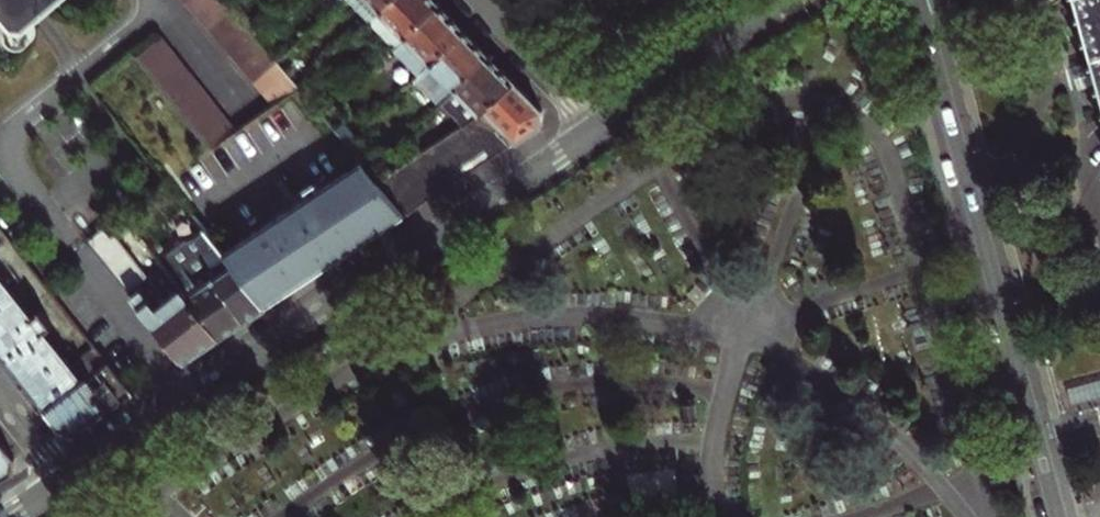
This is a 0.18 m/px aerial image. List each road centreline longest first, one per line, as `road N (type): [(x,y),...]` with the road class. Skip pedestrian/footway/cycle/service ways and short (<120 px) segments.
road 1 (tertiary): [(595,123),(58,464)]
road 2 (residential): [(916,0),(1058,516)]
road 3 (tertiary): [(786,0),(595,123)]
road 4 (residential): [(471,0),(595,123)]

